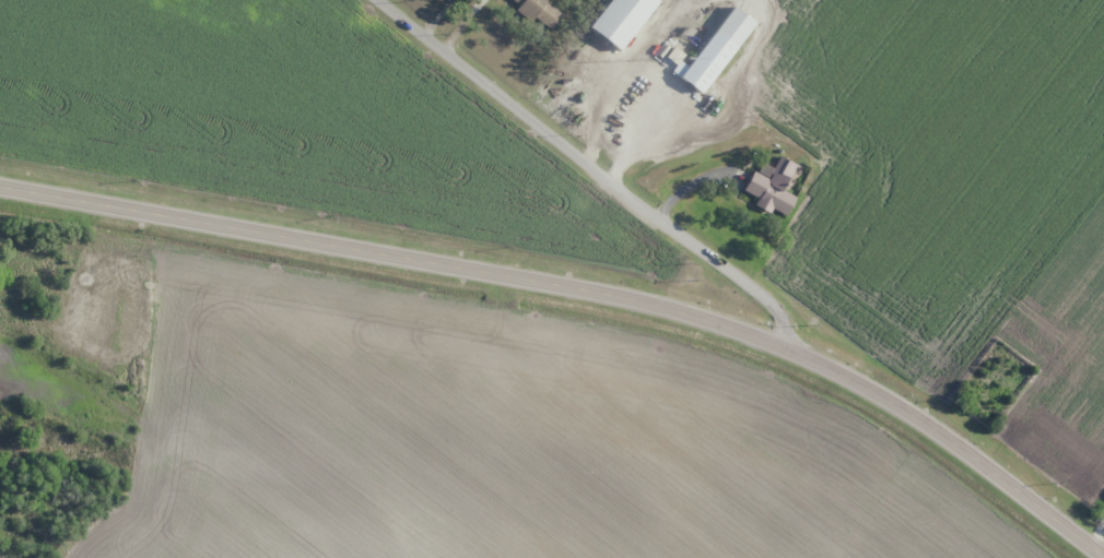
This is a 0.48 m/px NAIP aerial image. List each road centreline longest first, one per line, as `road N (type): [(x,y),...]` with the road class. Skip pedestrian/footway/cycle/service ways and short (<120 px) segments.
road 1 (secondary): [(0,186),(772,335),(895,402),(1099,557)]
road 2 (residential): [(772,335),(756,285),(383,0)]

